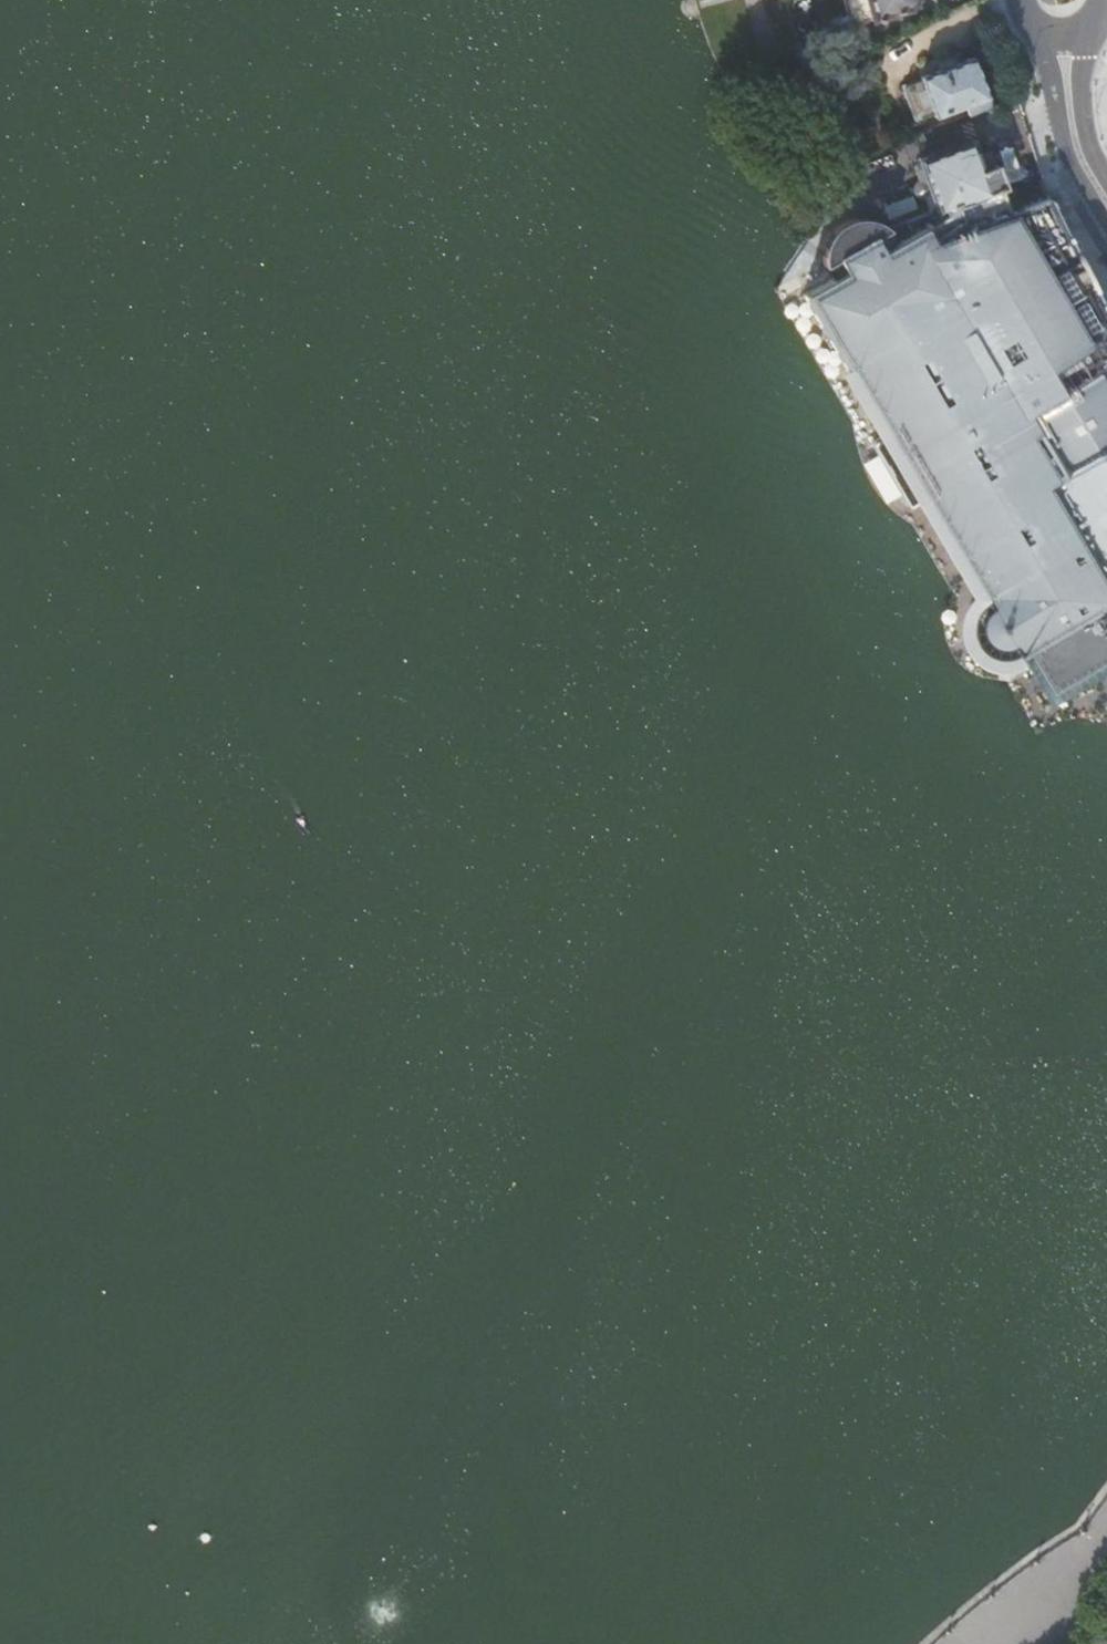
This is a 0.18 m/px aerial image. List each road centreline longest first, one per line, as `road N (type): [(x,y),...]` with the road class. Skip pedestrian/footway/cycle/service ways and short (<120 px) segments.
road 1 (secondary): [(1047,39),(1071,158),(1106,226)]
road 2 (secondary): [(1106,179),(1083,106),(1089,32)]

